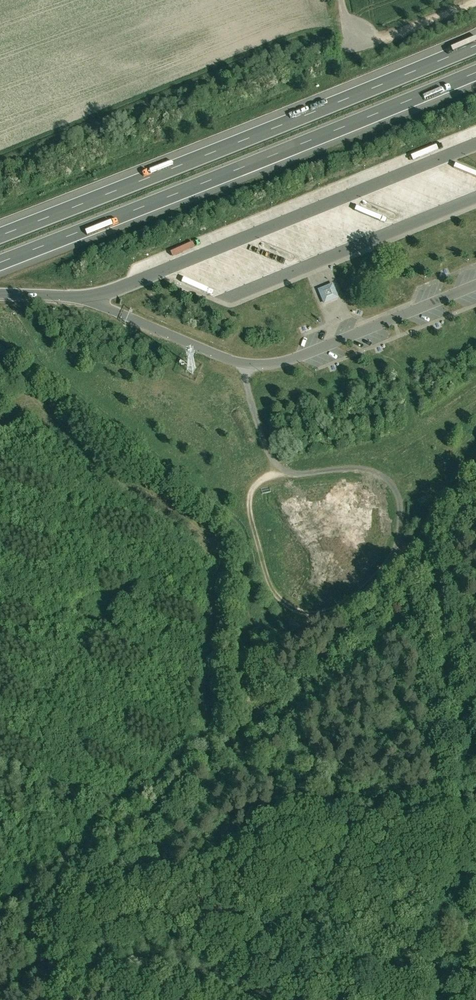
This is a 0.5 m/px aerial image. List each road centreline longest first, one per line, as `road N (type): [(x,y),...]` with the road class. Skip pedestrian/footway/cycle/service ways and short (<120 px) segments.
road 1 (track): [(418,577),(60,891),(50,927),(51,999)]
road 2 (motorway): [(0,265),(475,73)]
road 3 (motorway): [(475,46),(0,237)]
road 4 (track): [(418,577),(450,834),(437,899),(415,952),(410,999)]
road 5 (track): [(300,612),(269,579),(251,510),(258,484),(299,473)]
road 6 (track): [(475,471),(435,510),(418,577)]
road 7 (track): [(359,40),(386,39),(475,1)]

